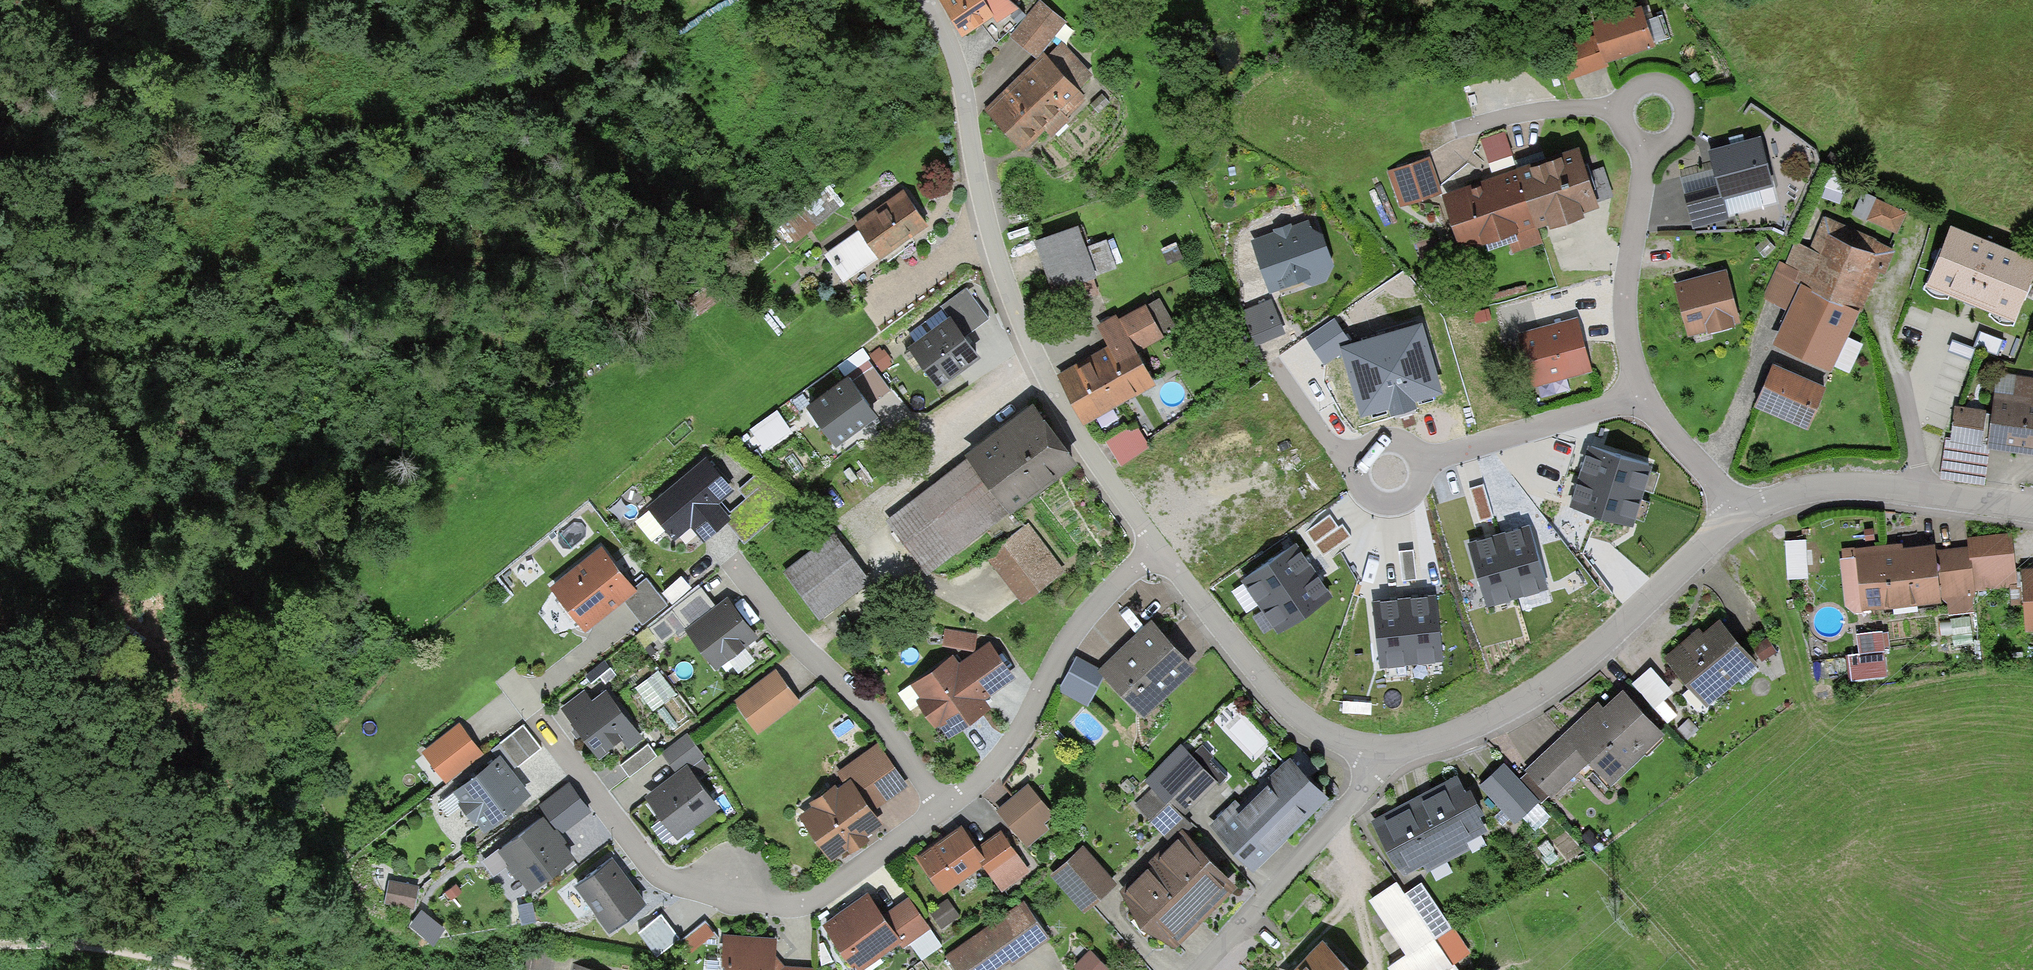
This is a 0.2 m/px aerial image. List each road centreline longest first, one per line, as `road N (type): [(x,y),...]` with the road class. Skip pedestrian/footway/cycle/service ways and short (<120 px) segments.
road 1 (track): [(95,641),(170,536),(207,421),(276,339),(703,0)]
road 2 (residential): [(929,0),(959,84),(996,265),(1022,330),(1104,473),(1158,544)]
road 3 (residential): [(1379,752),(1490,717),(1563,676),(1748,504)]
road 4 (track): [(0,351),(90,409),(207,421),(399,487)]
road 5 (residential): [(711,541),(785,639),(871,714),(940,808)]
road 6 (residential): [(1158,544),(1083,615),(997,764),(940,808)]
road 7 (residential): [(509,677),(652,864),(689,885),(732,872)]
road 8 (residential): [(1158,544),(1267,684),(1317,729),(1379,752)]
road 9 (residential): [(1748,504),(1827,479),(1871,478),(2032,509)]
road 10 (residential): [(1194,969),(1331,825),(1379,752)]
road 11 (residential): [(1641,394),(1624,296),(1651,147)]
road 12 (residential): [(940,808),(835,890),(797,903),(732,872)]
road 13 (residential): [(1641,394),(1421,463)]
road 14 (track): [(215,969),(84,944),(0,944)]
road 15 (residential): [(1453,131),(1547,108),(1620,108)]
road 16 (residential): [(1748,504),(1641,394)]
road 17 (residential): [(1651,147),(1682,132),(1683,97),(1652,80),(1628,91),(1620,108)]
road 18 (residential): [(1358,457),(1338,451),(1274,355)]
road 19 (residential): [(1358,457),(1359,488),(1386,505),(1417,489),(1421,463)]

